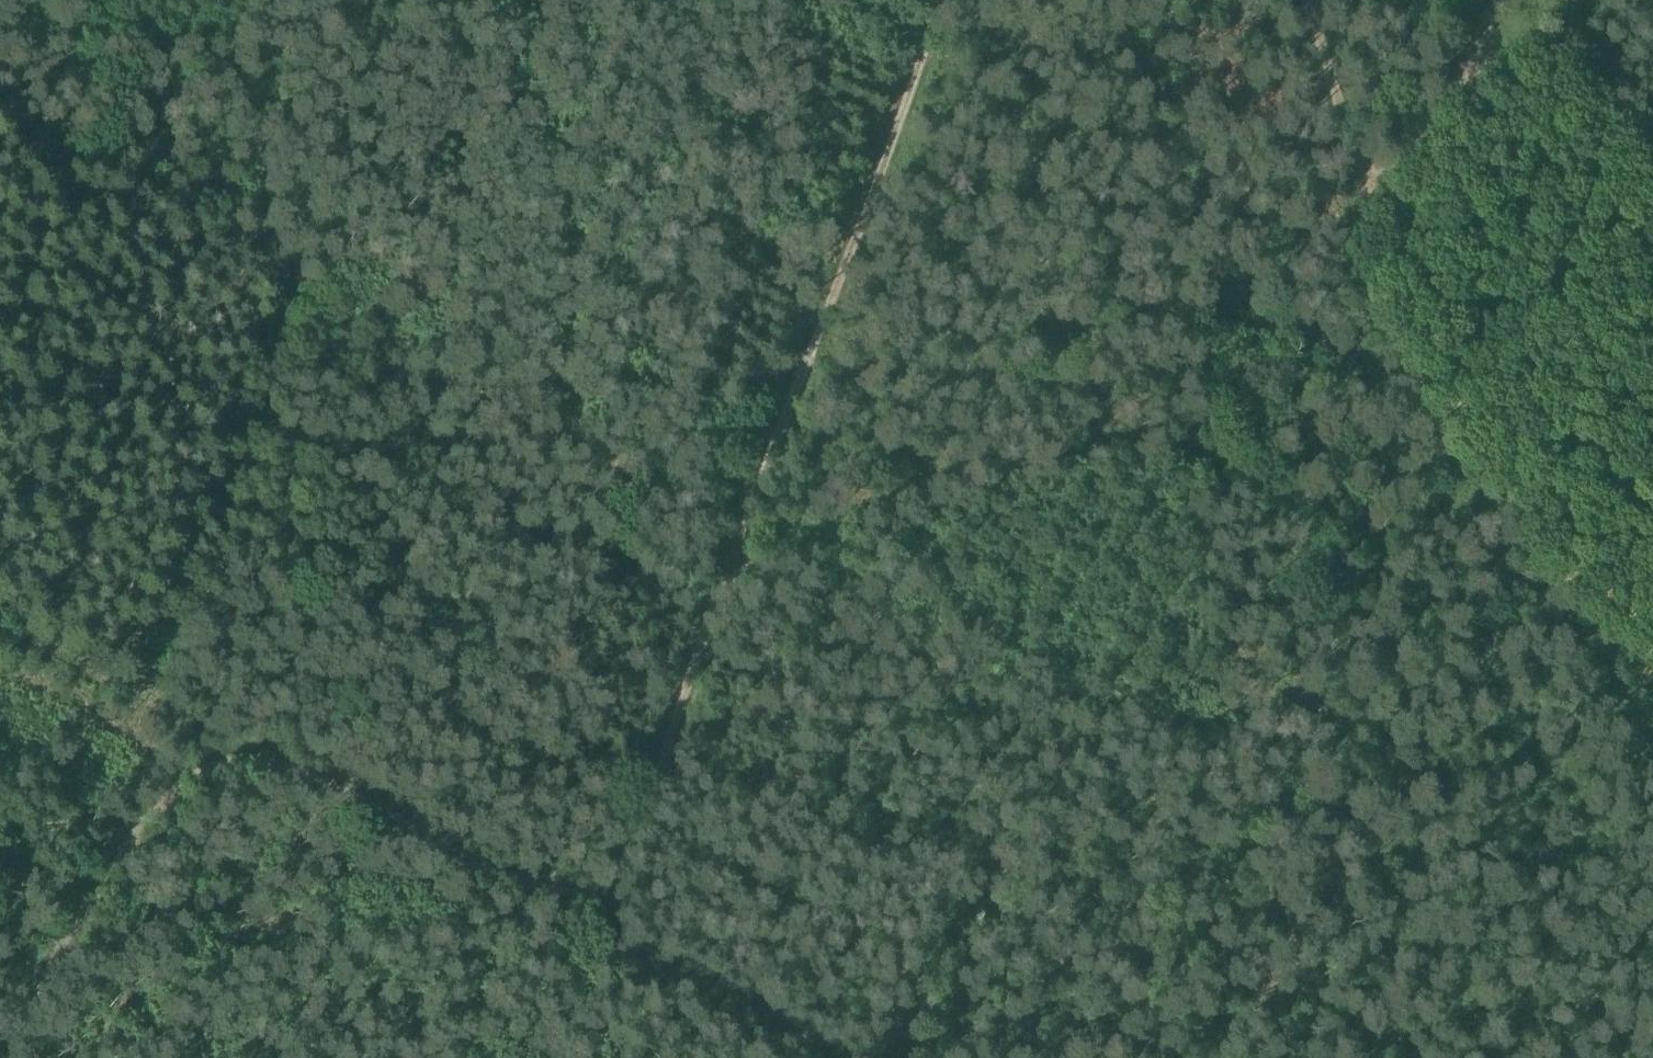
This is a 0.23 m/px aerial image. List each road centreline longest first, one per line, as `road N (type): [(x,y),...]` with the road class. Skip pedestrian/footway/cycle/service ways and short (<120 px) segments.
road 1 (track): [(20,1057),(69,952),(172,803),(226,775),(294,785),(549,904),(616,892),(630,879),(732,599)]
road 2 (track): [(732,599),(945,0)]
road 3 (track): [(1652,681),(1461,448)]
road 4 (track): [(1461,448),(1381,311),(1369,215)]
road 5 (track): [(1304,0),(1369,215)]
road 6 (track): [(148,836),(96,824),(0,828)]
road 7 (track): [(1438,116),(1503,0)]
road 8 (track): [(1369,215),(1438,116)]

